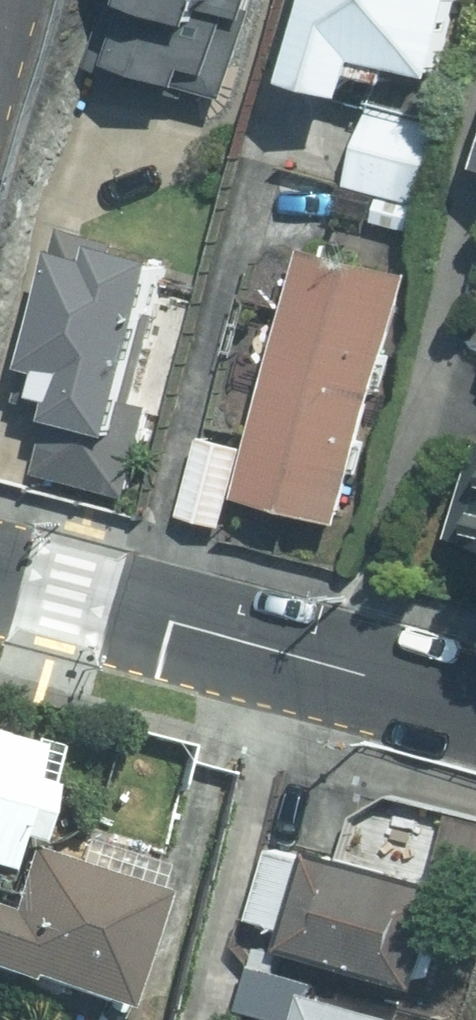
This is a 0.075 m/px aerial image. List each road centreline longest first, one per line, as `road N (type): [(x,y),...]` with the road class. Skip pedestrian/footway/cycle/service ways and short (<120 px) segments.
road 1 (residential): [(0,574),(475,701)]

